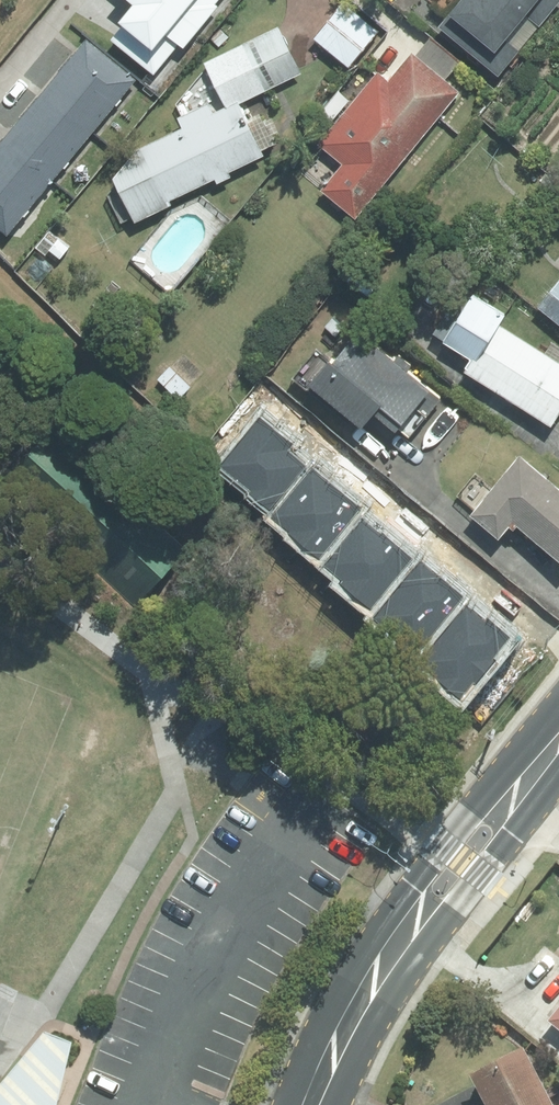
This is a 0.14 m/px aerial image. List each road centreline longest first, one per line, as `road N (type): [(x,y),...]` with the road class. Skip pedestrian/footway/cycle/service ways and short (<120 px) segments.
road 1 (secondary): [(558,738),(387,964),(315,1104)]

